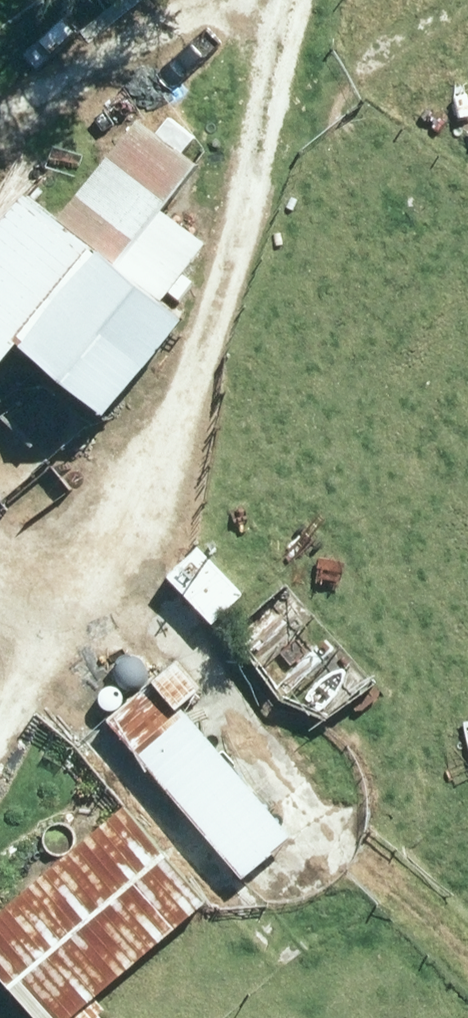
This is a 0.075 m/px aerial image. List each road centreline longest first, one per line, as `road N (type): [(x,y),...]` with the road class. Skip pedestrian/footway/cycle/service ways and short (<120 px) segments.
road 1 (track): [(0,628),(126,589),(299,0)]
road 2 (track): [(467,990),(375,900),(126,589)]
road 3 (track): [(467,36),(243,173)]

